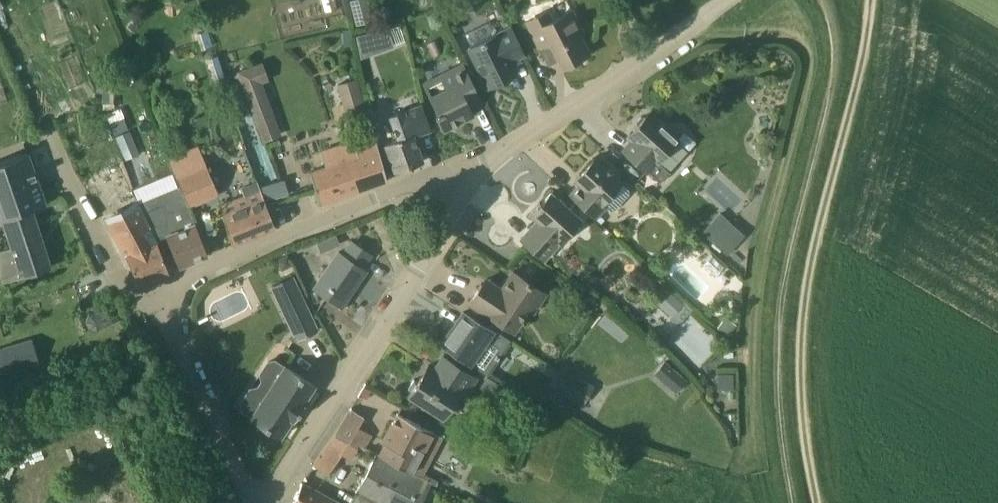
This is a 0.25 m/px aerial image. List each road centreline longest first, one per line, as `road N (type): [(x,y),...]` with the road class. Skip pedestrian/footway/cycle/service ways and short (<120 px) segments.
road 1 (track): [(872,0),(803,303),(800,374),(816,502)]
road 2 (residential): [(266,502),(448,216),(464,174)]
road 3 (residential): [(159,301),(172,284),(420,179),(464,174)]
road 4 (residential): [(464,174),(724,0)]
road 5 (residential): [(255,502),(159,301)]
road 6 (residential): [(159,301),(128,289),(46,128)]

